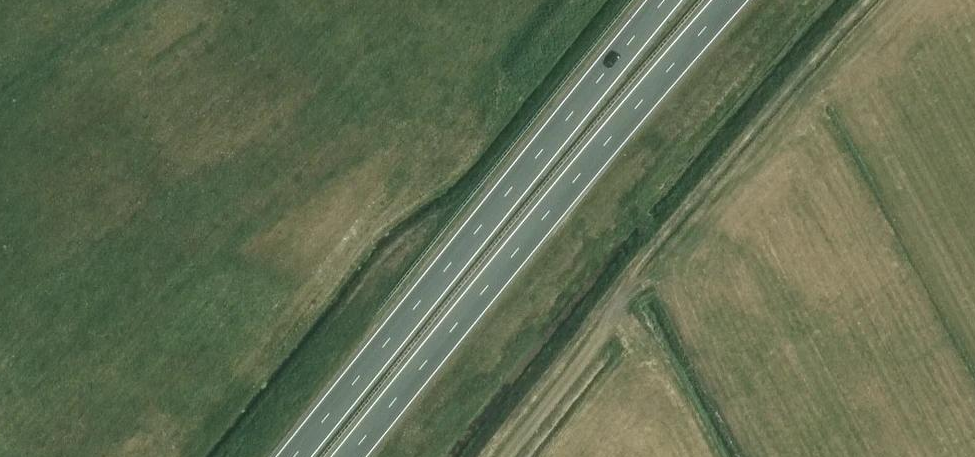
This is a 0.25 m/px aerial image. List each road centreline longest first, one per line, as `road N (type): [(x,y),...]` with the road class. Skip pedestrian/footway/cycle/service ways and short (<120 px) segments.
road 1 (trunk): [(348,456),(731,0)]
road 2 (trunk): [(664,0),(294,456)]
road 3 (track): [(643,274),(500,456)]

